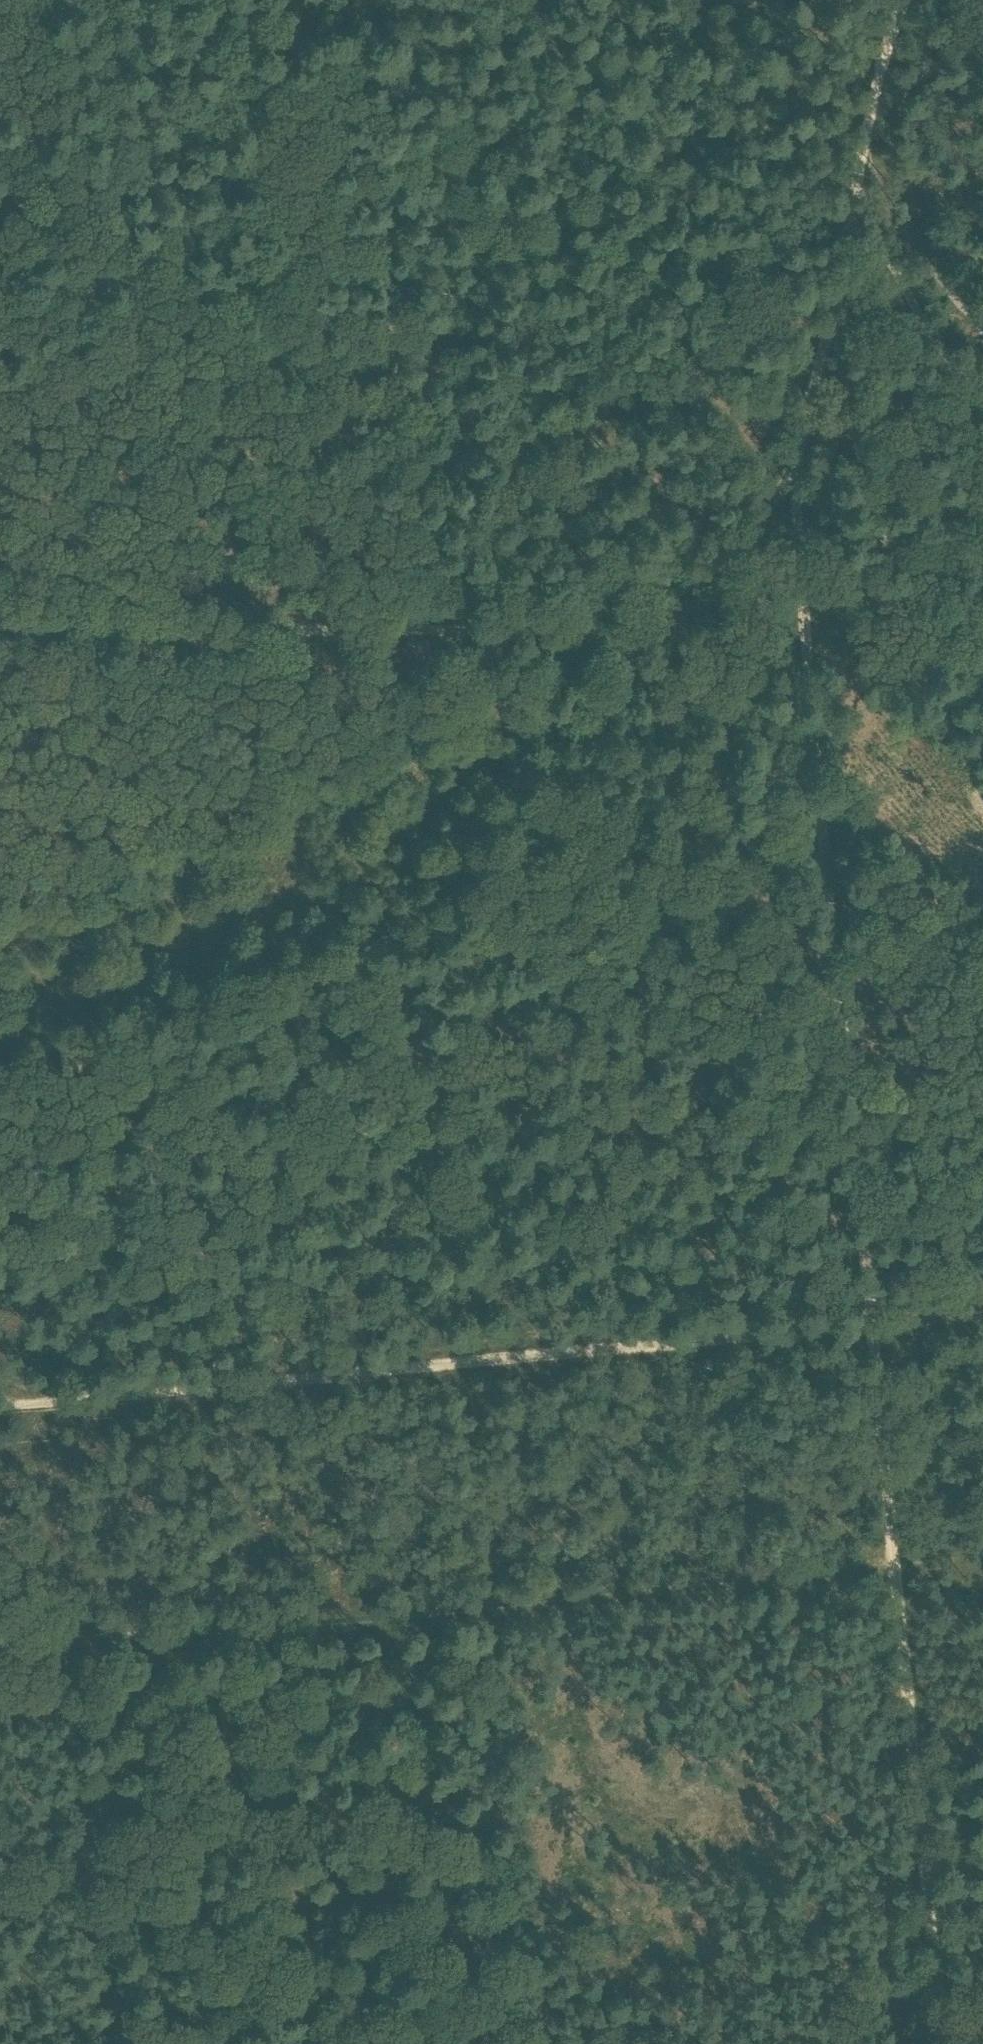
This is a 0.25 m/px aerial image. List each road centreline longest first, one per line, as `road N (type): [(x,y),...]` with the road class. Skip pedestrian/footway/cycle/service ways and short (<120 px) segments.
road 1 (track): [(908,0),(793,438),(810,705),(941,2043)]
road 2 (track): [(0,1638),(982,1542)]
road 3 (track): [(0,1404),(982,1315)]
road 4 (track): [(654,616),(634,661),(519,753),(410,796),(45,991),(0,1007)]
road 5 (track): [(0,622),(603,629),(654,616),(724,557)]
road 6 (track): [(401,628),(386,338),(301,330),(0,194)]
road 7 (track): [(47,1399),(60,1633),(111,2043)]
road 8 (track): [(982,402),(851,224)]
road 9 (track): [(863,170),(982,322)]
road 10 (track): [(982,613),(804,567)]

